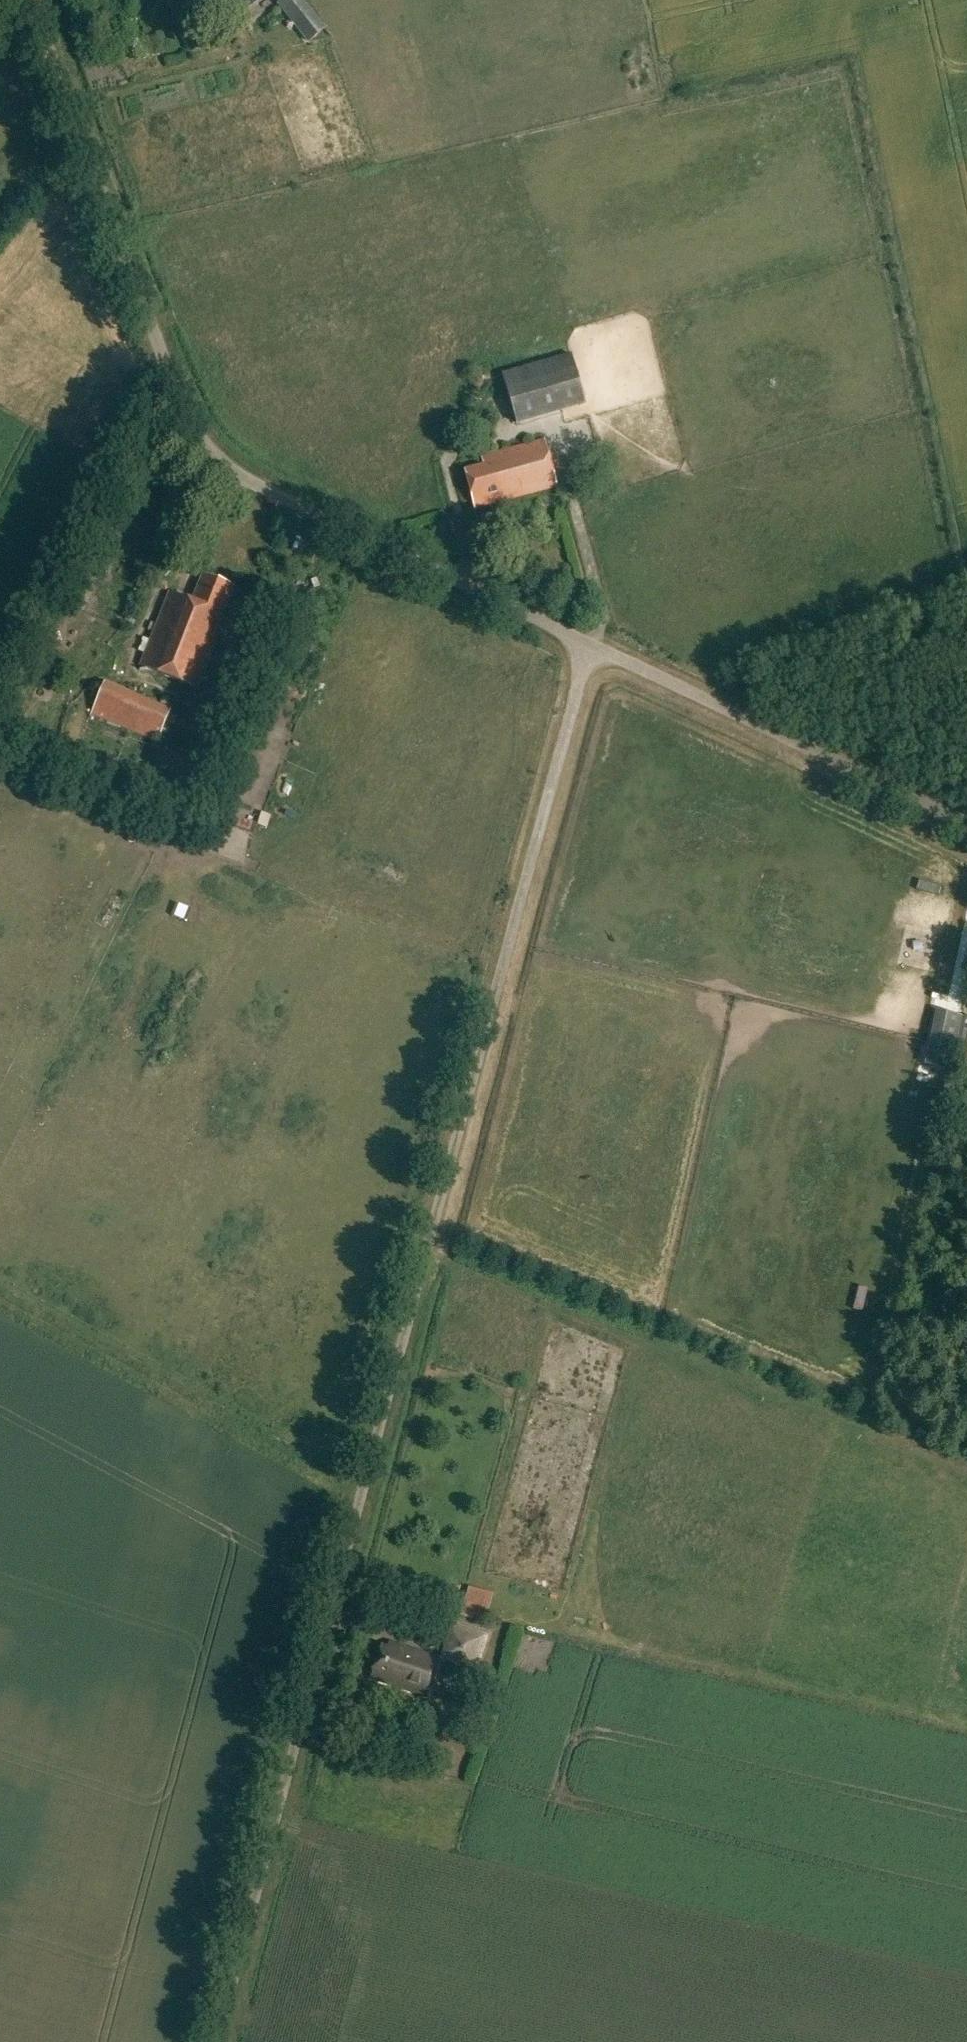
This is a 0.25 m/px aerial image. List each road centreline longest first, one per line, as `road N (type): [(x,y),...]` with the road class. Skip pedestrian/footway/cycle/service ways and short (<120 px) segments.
road 1 (unclassified): [(213,2041),(586,641)]
road 2 (unclassified): [(586,641),(245,476),(206,447),(170,381),(29,0)]
road 3 (unclassified): [(966,822),(586,641)]

